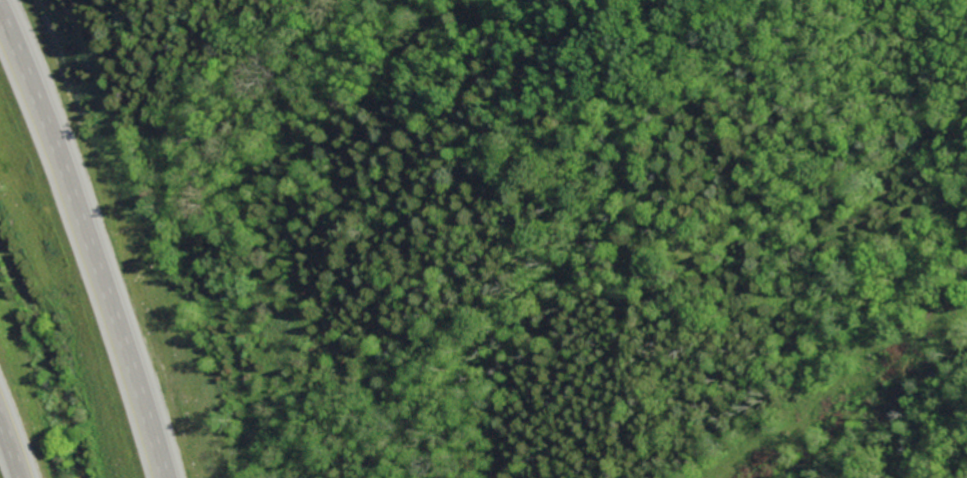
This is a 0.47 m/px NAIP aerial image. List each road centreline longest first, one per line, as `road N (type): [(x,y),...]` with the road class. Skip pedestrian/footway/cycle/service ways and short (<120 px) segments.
road 1 (motorway): [(175,477),(103,255),(0,0)]

